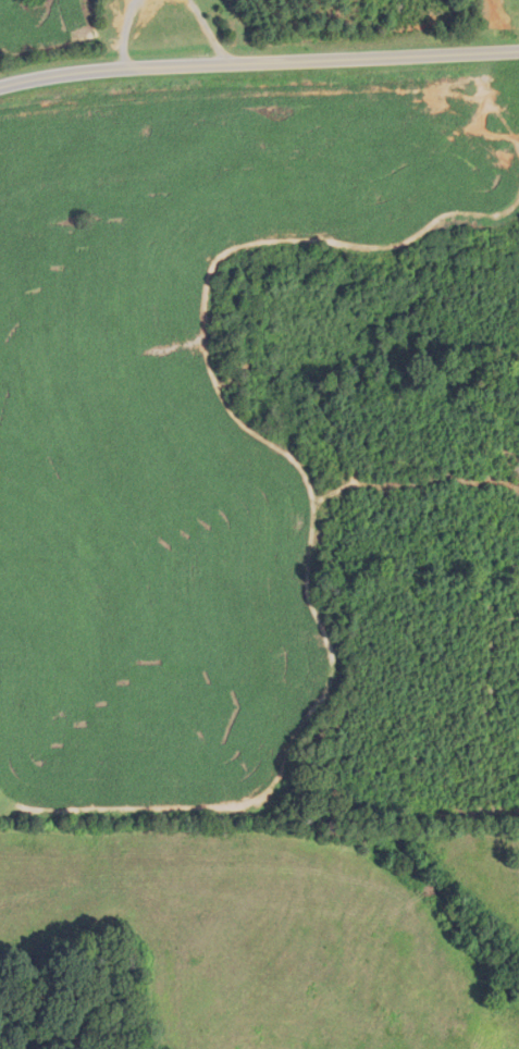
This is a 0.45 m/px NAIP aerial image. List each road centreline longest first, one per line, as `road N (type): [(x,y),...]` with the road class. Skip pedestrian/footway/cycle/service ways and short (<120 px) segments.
road 1 (residential): [(0,73),(63,59),(518,43)]

